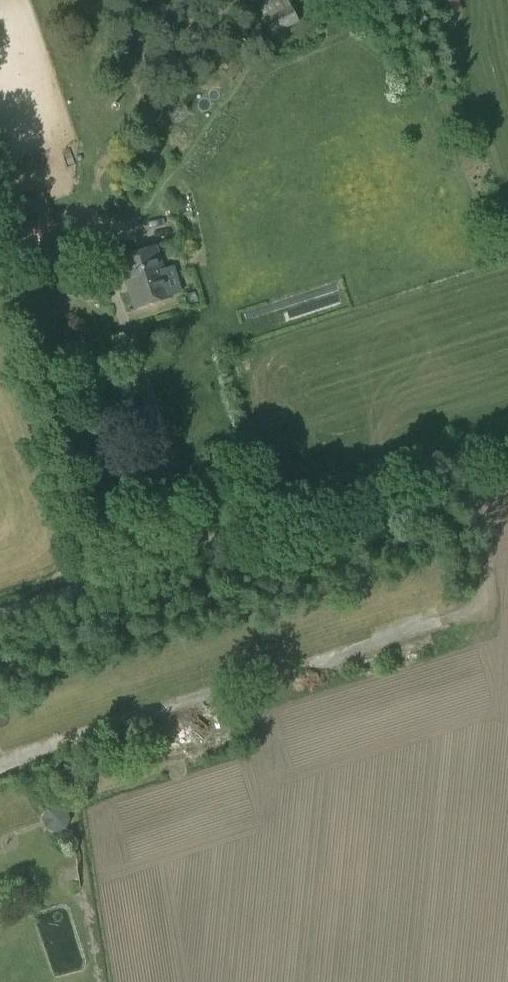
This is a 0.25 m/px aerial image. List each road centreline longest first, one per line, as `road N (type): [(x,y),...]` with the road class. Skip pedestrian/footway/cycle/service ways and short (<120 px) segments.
road 1 (unclassified): [(0,617),(507,444)]

